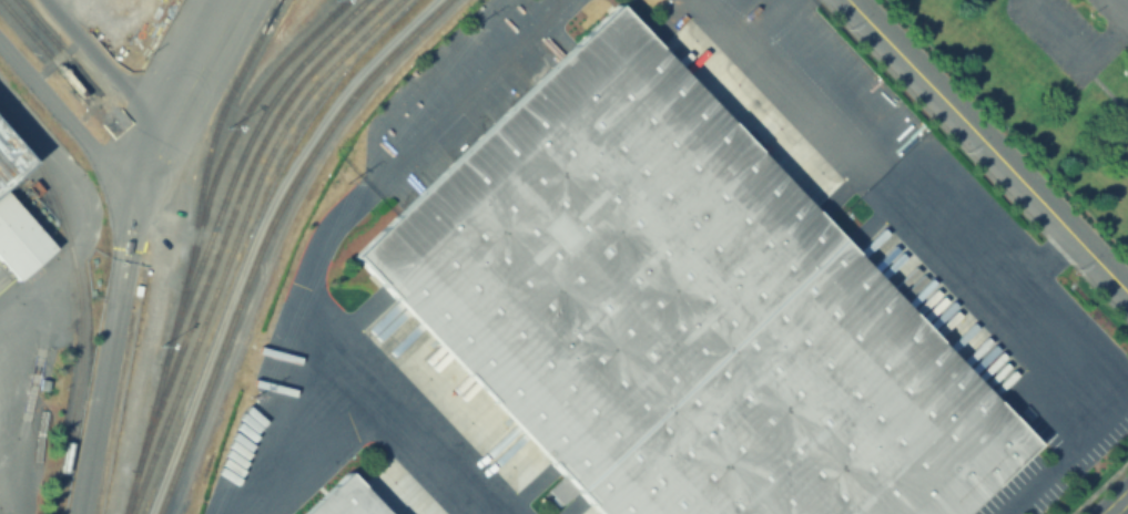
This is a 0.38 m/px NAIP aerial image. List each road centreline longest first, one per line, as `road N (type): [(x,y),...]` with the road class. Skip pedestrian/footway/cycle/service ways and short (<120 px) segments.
road 1 (residential): [(1127,294),(850,0)]

